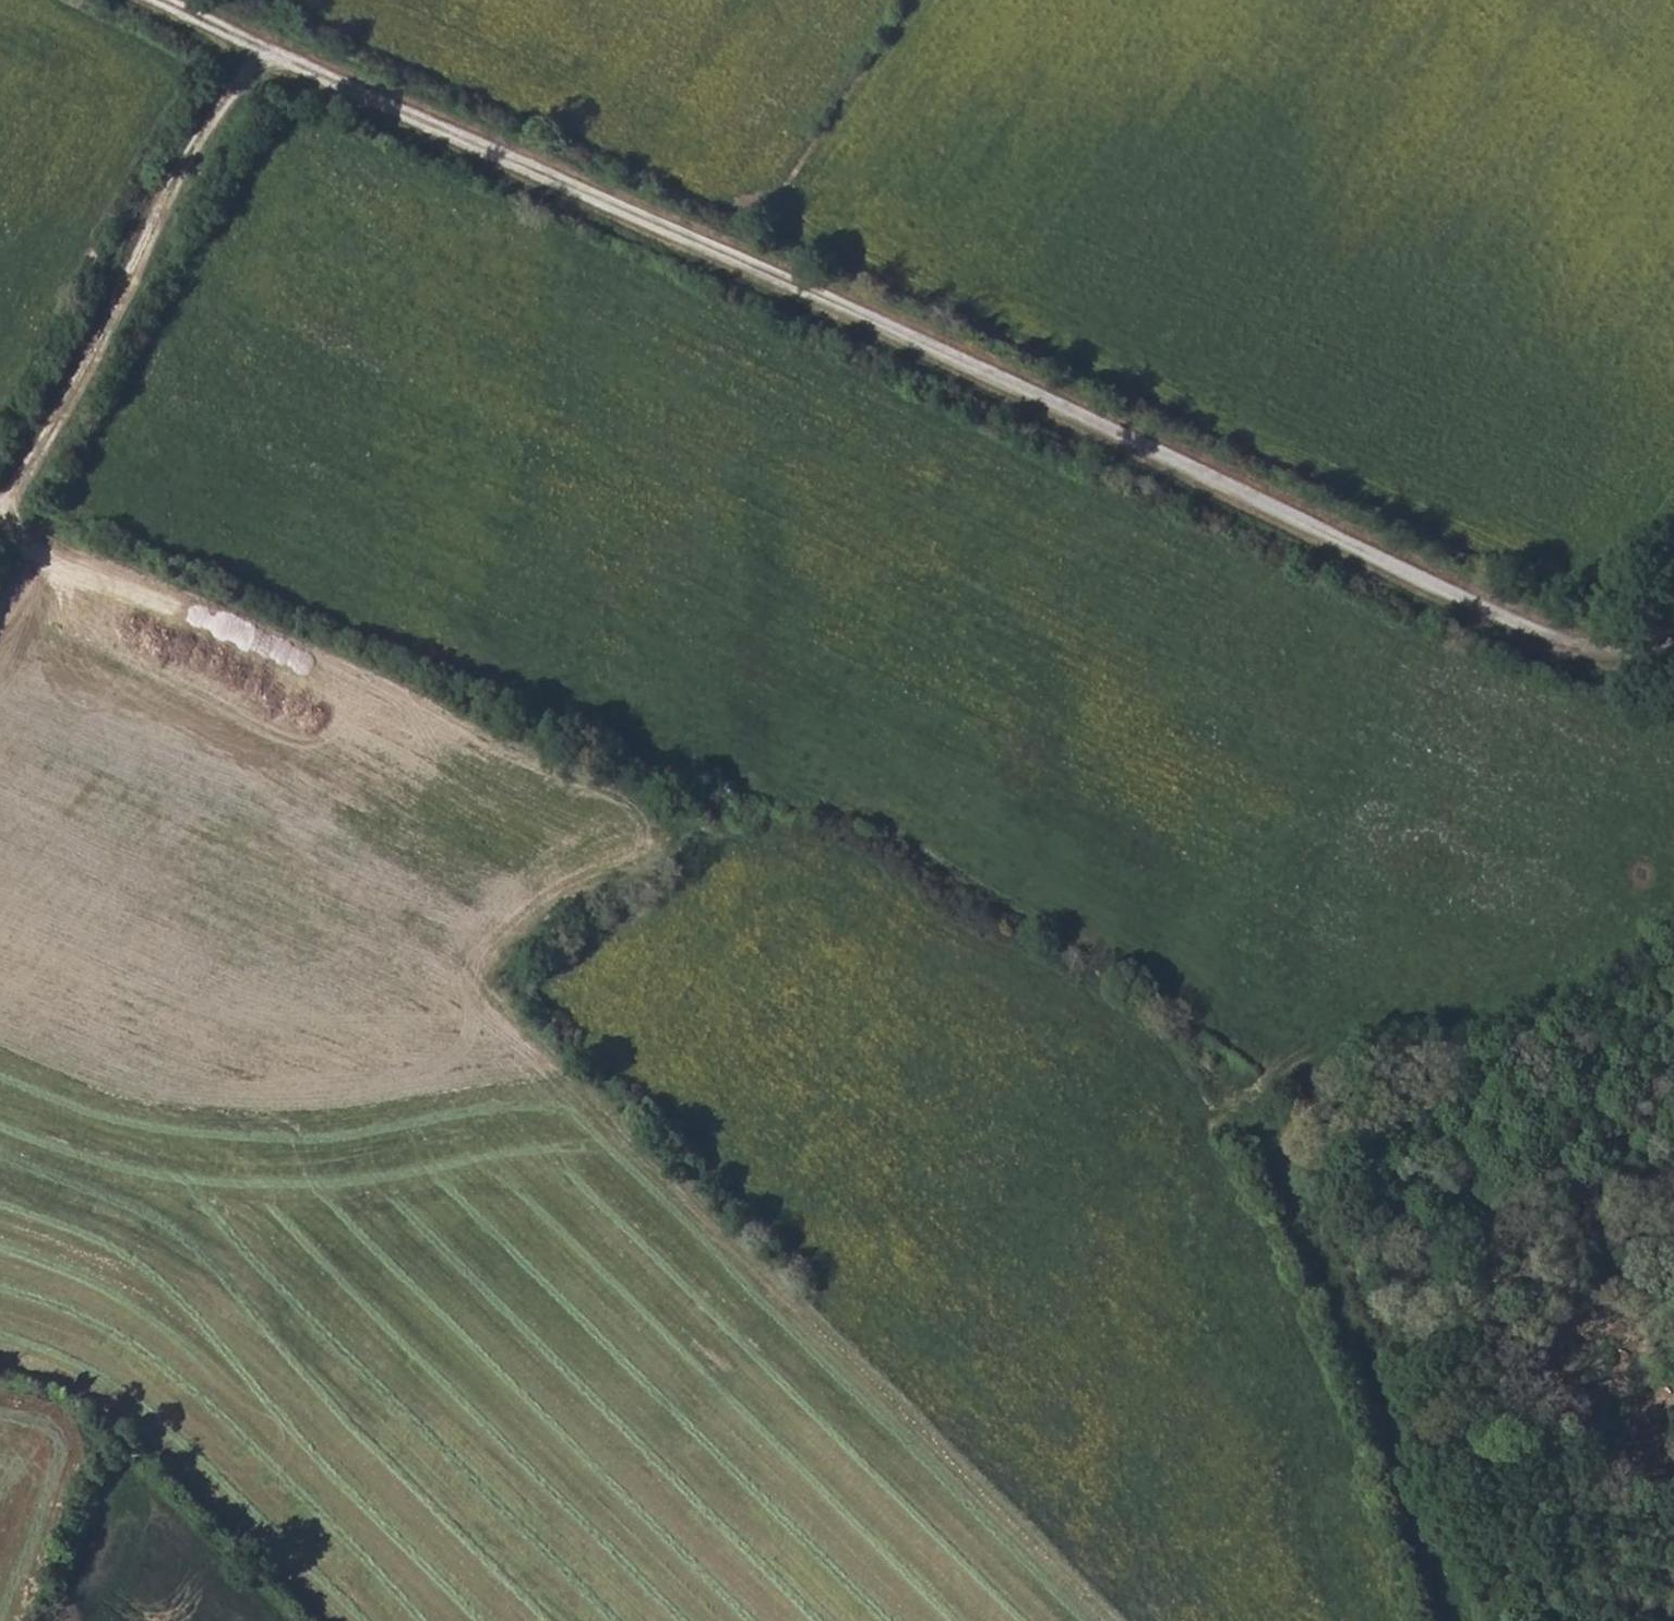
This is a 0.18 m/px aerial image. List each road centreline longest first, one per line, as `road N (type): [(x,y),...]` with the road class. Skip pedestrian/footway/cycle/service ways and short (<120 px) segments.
road 1 (track): [(258,45),(1521,632),(1593,652),(1673,627)]
road 2 (track): [(258,45),(167,200),(93,367),(0,508)]

